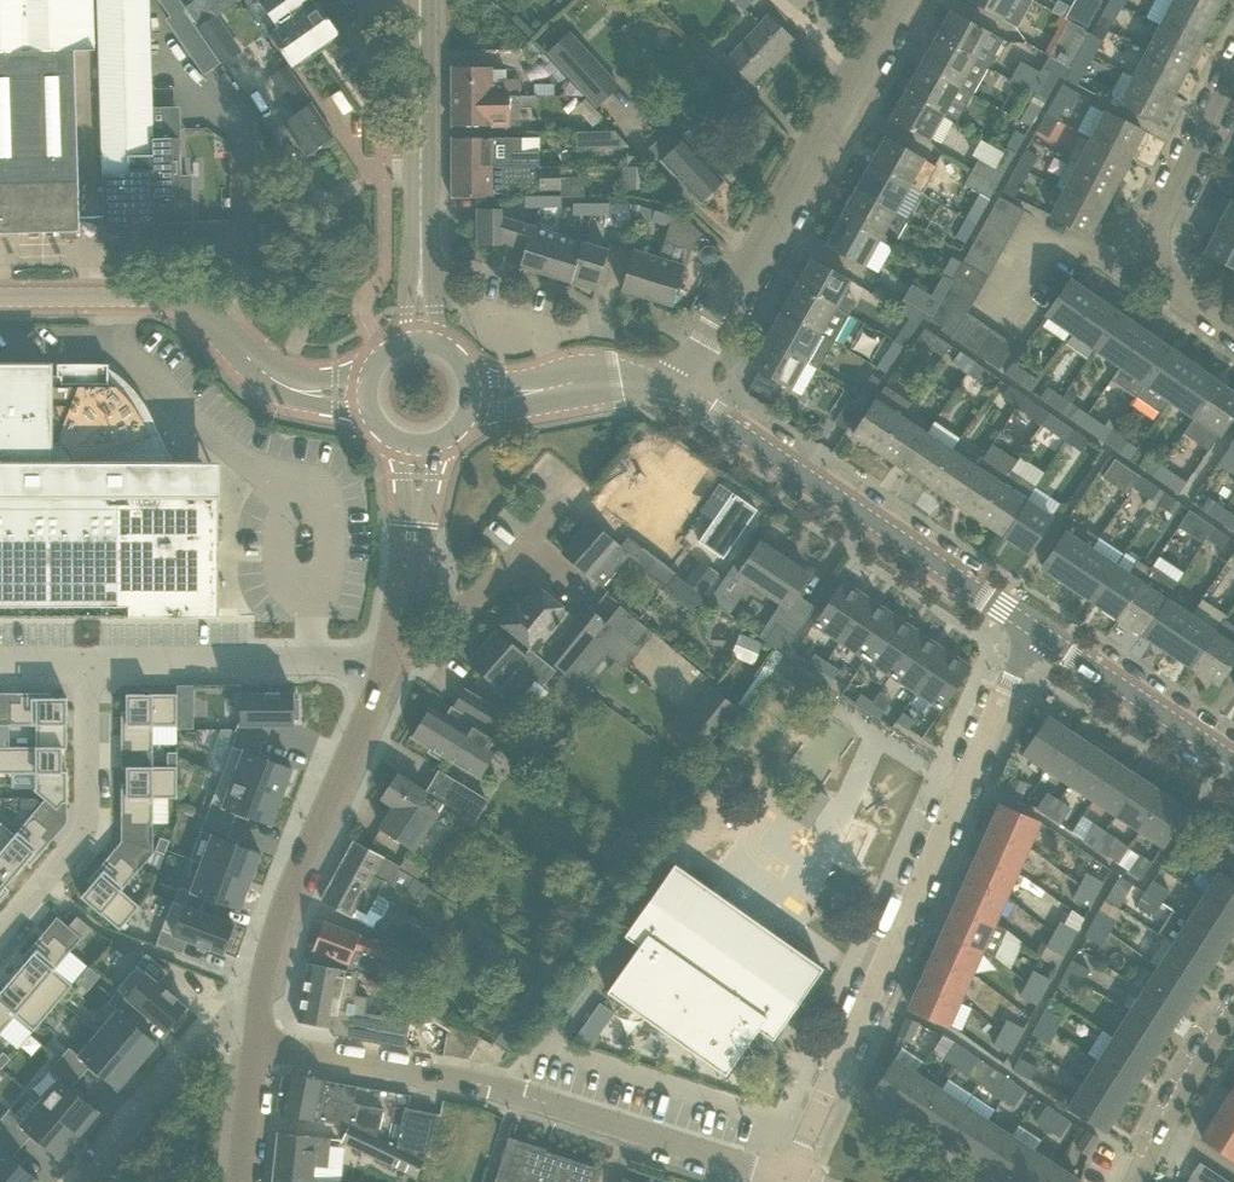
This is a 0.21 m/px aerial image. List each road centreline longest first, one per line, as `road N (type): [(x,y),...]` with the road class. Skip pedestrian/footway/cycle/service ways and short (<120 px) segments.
road 1 (residential): [(1034,637),(791,1176)]
road 2 (residential): [(791,1176),(489,1087),(259,1051)]
road 3 (residential): [(682,391),(902,0)]
road 4 (tertiary): [(1034,637),(682,391)]
road 5 (residential): [(263,1019),(271,959),(391,662)]
road 6 (tertiary): [(288,386),(264,376),(191,310),(156,301),(0,300)]
road 7 (residential): [(0,926),(87,826),(96,661)]
road 8 (residential): [(391,662),(96,661)]
road 9 (residential): [(1233,331),(1187,296),(1162,258),(1170,213),(1233,83)]
road 10 (tertiary): [(419,276),(420,0)]
road 11 (residential): [(81,1181),(205,1031),(263,1019)]
road 12 (tertiary): [(1233,767),(1034,637)]
road 13 (residential): [(403,607),(471,609),(580,480)]
road 14 (residential): [(1150,1181),(1233,1005)]
road 15 (tertiary): [(682,391),(616,381),(541,390)]
road 16 (residential): [(241,1181),(259,1051)]

